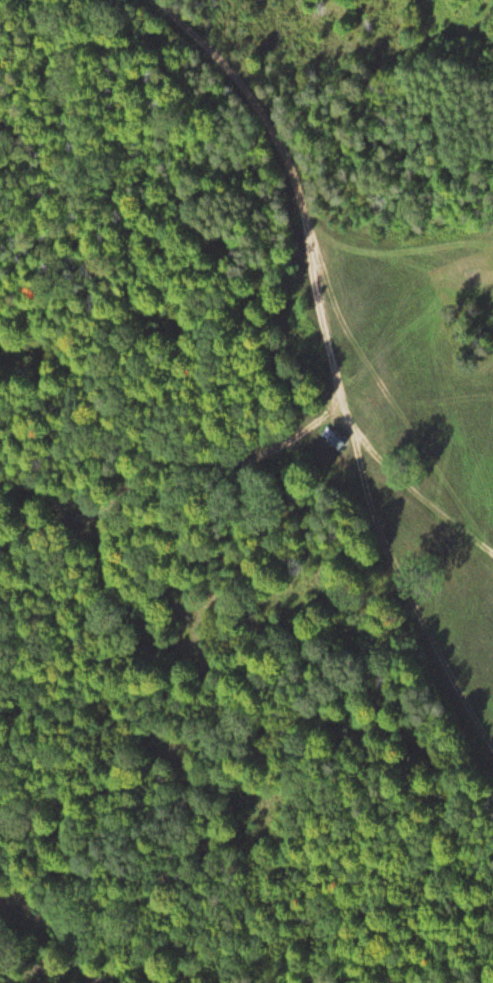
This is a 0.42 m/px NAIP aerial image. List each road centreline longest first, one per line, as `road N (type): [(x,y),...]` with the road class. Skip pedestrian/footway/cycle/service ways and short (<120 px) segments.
road 1 (track): [(161,0),(239,89),(307,196),(350,398),(369,445)]
road 2 (track): [(350,398),(274,452),(240,464),(167,465),(121,499),(0,550)]
road 3 (track): [(492,754),(366,508),(369,445)]
road 4 (track): [(369,445),(492,554)]

